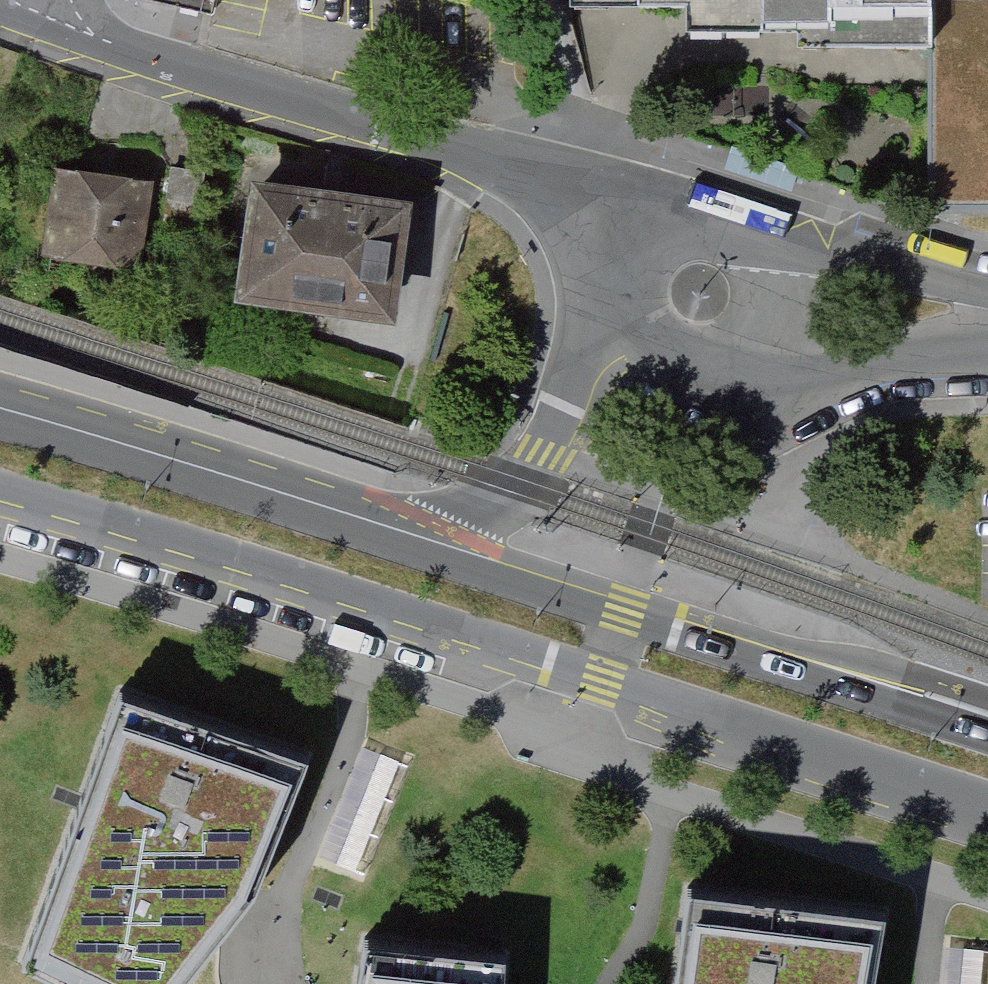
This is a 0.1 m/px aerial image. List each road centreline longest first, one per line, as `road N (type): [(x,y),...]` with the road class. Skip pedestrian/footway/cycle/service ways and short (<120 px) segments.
road 1 (primary): [(0,503),(987,812)]
road 2 (residential): [(643,234),(579,199),(394,128),(129,53),(21,9)]
road 3 (primary): [(987,720),(422,538)]
road 4 (primary): [(422,538),(0,410)]
road 5 (residential): [(621,333),(521,490),(422,538)]
road 6 (residential): [(764,362),(840,379),(987,343)]
road 7 (residential): [(987,307),(782,258)]
road 8 (residential): [(621,333),(650,368),(680,383),(726,383),(764,362)]
road 9 (residential): [(782,258),(760,232),(724,213),(682,213),(643,234)]

